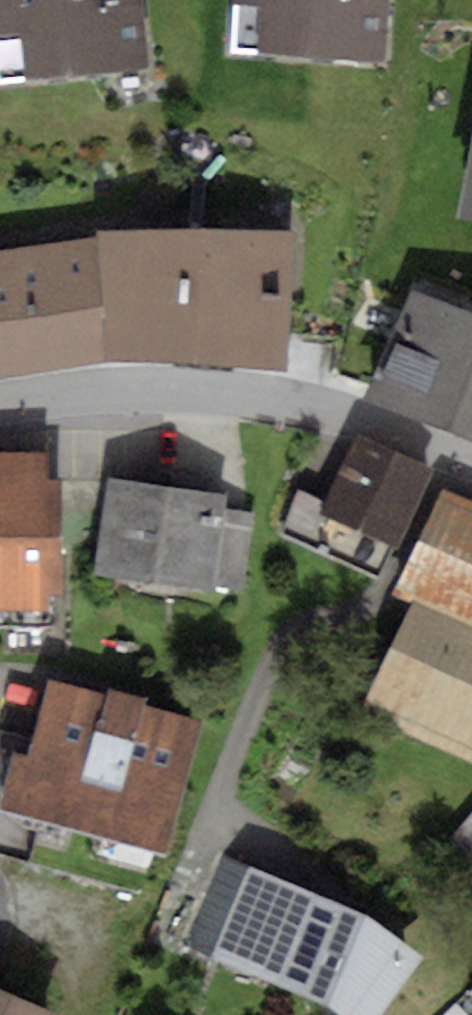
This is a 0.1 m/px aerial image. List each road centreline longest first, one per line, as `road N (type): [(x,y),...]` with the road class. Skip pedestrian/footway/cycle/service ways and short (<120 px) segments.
road 1 (residential): [(471,458),(380,420),(224,388),(92,389),(0,403)]

